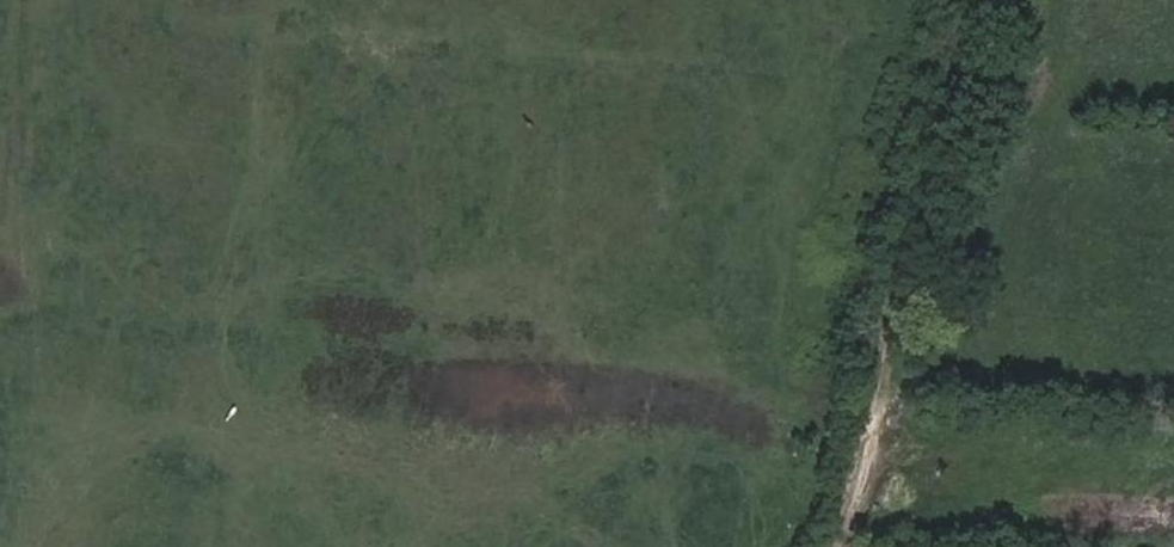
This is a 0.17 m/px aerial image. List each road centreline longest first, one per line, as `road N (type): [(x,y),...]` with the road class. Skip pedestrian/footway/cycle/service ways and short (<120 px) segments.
road 1 (track): [(972,0),(900,357),(846,546)]

